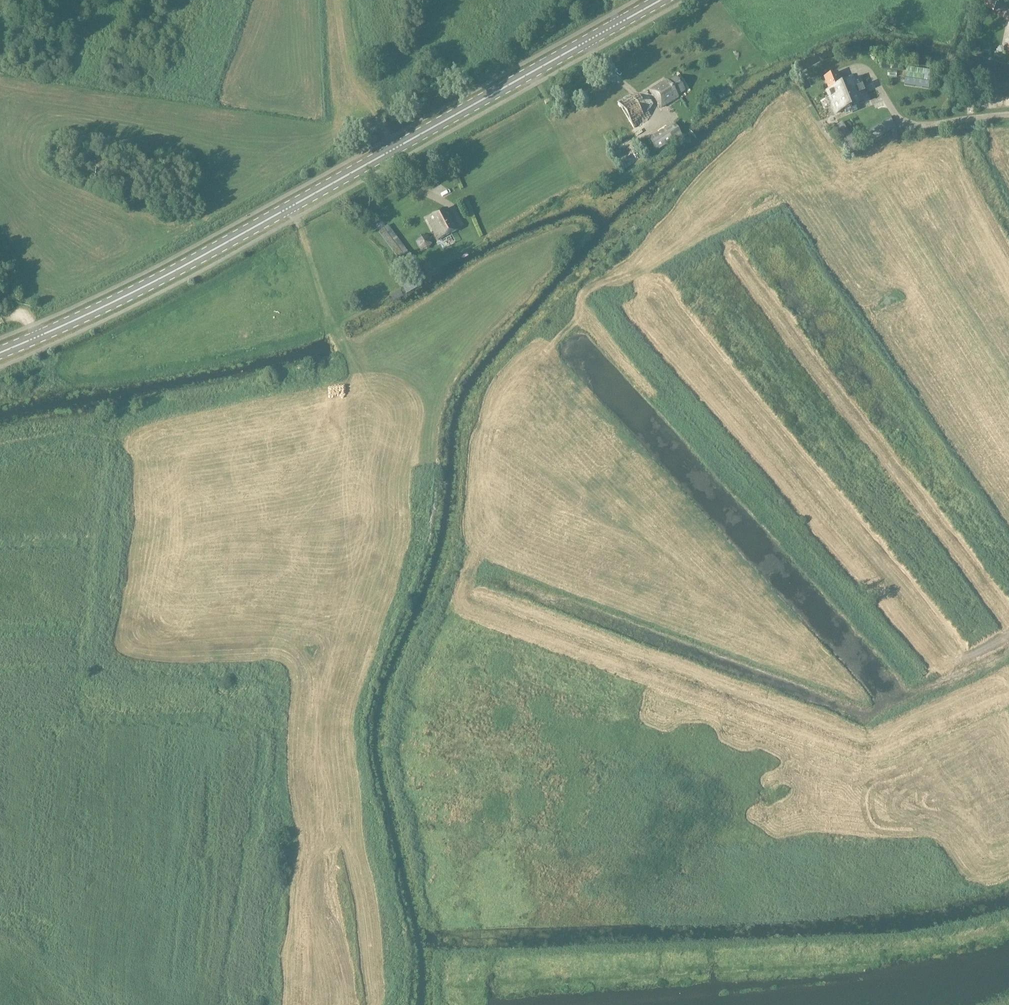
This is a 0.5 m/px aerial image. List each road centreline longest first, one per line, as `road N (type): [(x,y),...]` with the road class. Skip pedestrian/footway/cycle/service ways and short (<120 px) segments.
road 1 (primary): [(0,353),(225,244),(661,0)]
road 2 (track): [(395,149),(344,63),(334,0)]

